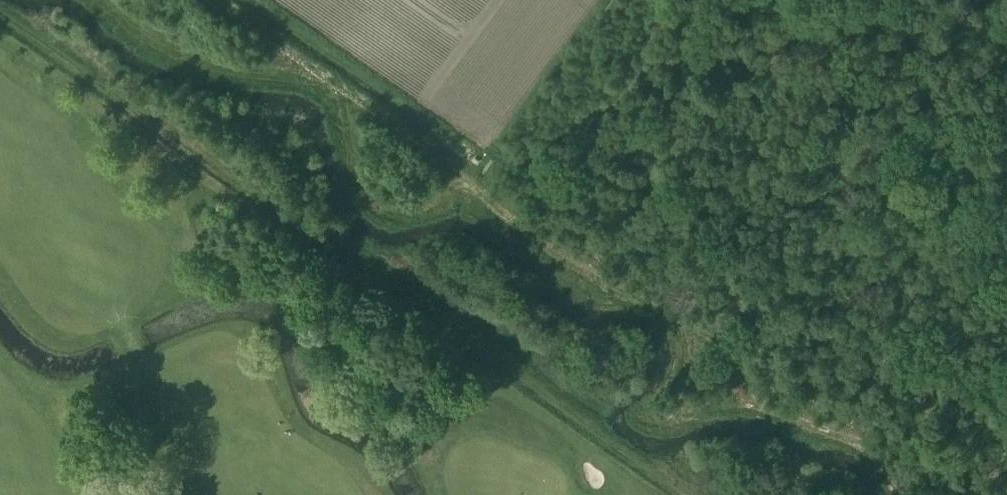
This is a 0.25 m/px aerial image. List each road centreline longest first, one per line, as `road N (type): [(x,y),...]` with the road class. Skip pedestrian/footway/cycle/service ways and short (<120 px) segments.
road 1 (track): [(224,0),(725,347),(757,392),(839,431),(910,494)]
road 2 (track): [(679,494),(0,16)]

